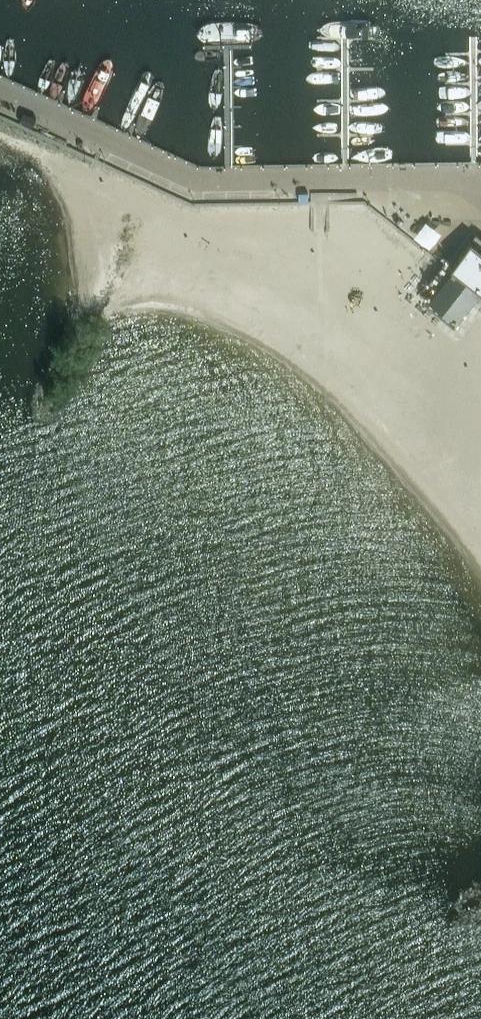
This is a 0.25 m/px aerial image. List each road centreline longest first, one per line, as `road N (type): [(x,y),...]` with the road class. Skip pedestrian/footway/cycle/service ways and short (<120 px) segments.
road 1 (unclassified): [(480,185),(438,178),(197,181),(0,91)]

